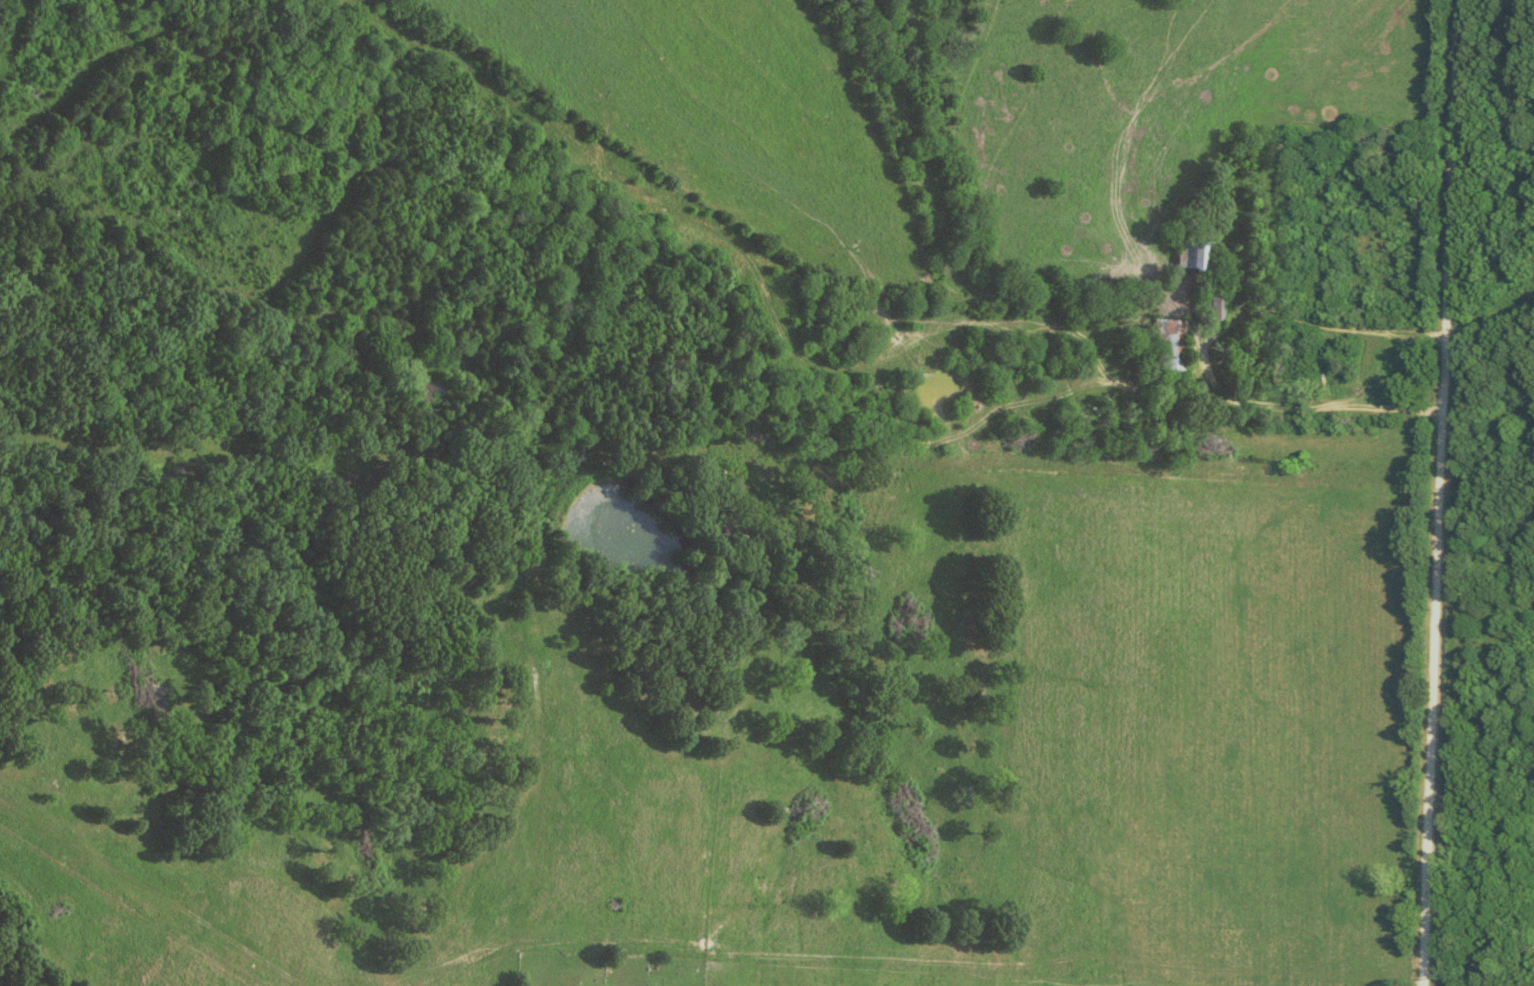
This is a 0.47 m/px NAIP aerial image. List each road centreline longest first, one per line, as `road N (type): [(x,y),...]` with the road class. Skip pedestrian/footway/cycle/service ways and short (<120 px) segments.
road 1 (residential): [(1459,0),(1421,985)]

